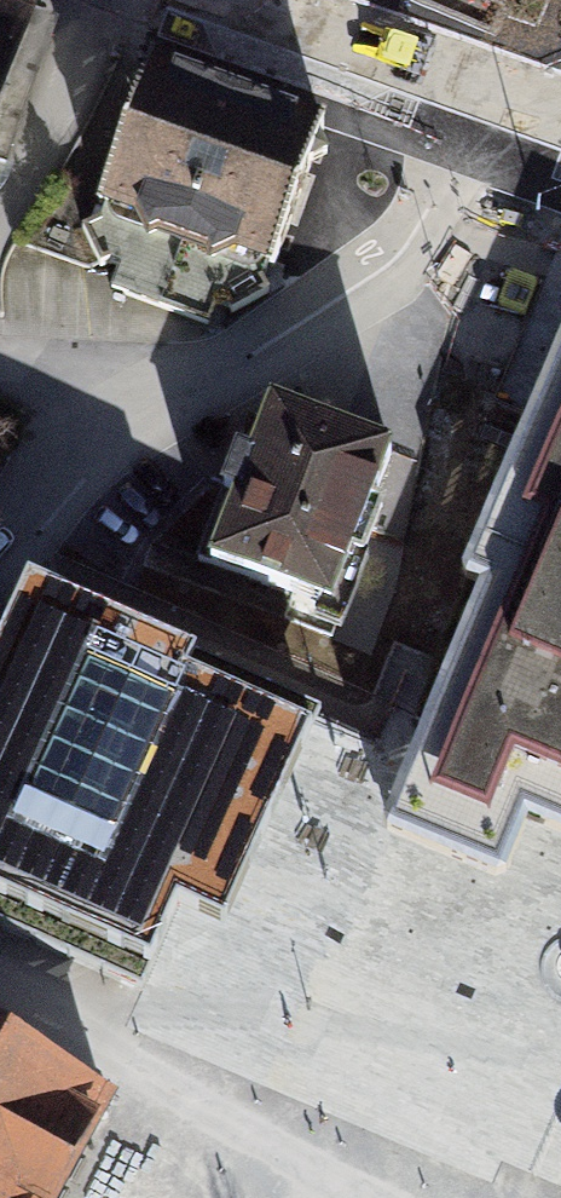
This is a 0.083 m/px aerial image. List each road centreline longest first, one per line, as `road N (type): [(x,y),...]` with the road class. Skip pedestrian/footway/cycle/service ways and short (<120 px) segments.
road 1 (tertiary): [(560,113),(248,0)]

